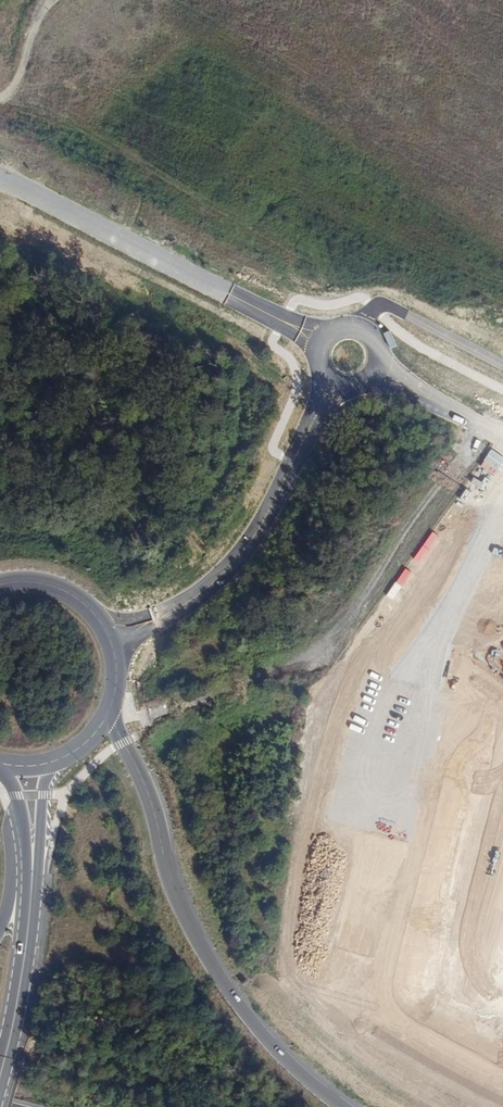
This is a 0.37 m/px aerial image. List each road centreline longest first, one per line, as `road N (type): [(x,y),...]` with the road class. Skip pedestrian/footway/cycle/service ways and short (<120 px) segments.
road 1 (trunk): [(341,1106),(268,1040),(200,946),(174,889),(141,775),(109,713)]
road 2 (unclassified): [(163,617),(244,553),(315,419)]
road 3 (secondary): [(33,861),(25,957),(0,1080)]
road 4 (unclassified): [(348,389),(379,370),(381,351),(364,328),(346,324),(324,335),(316,356),(322,375)]
road 5 (trunk): [(22,810),(15,891),(0,935)]

